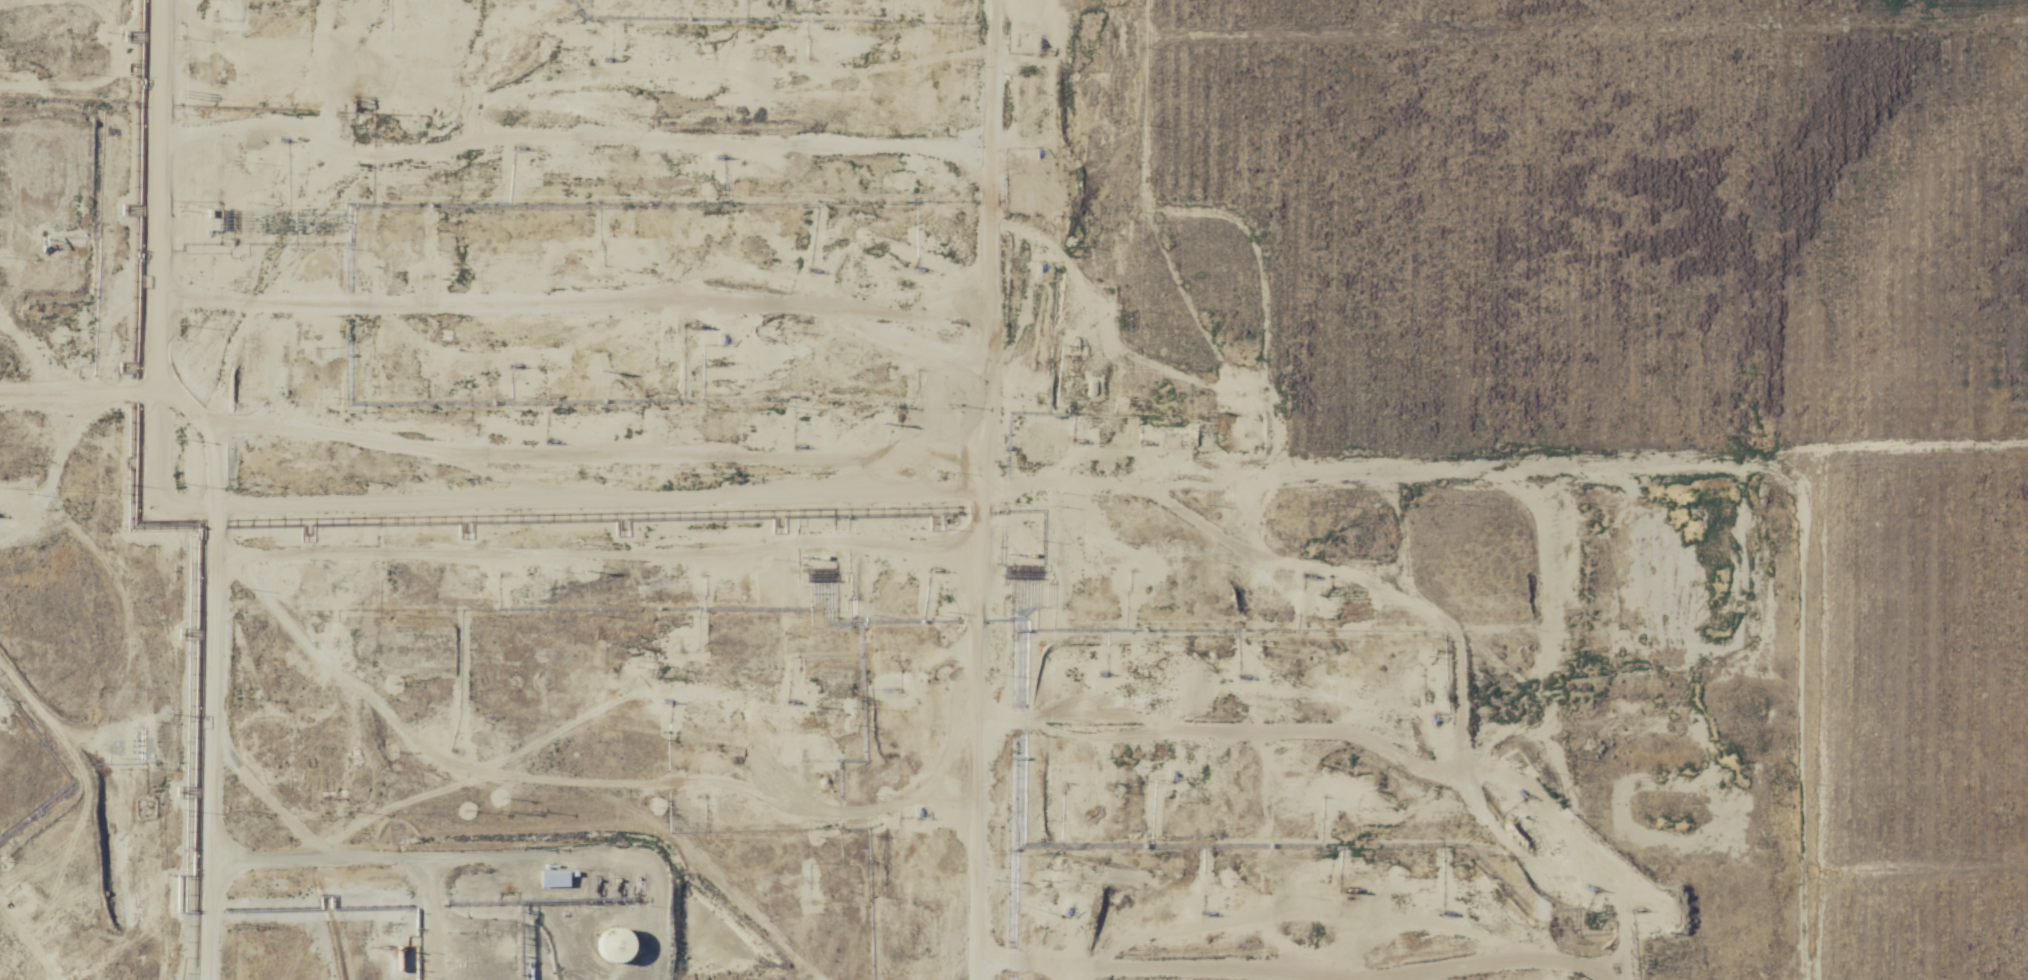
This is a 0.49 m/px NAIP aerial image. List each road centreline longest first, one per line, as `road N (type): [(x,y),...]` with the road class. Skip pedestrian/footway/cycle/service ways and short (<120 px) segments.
road 1 (track): [(1225,0),(1889,631),(2027,888)]

